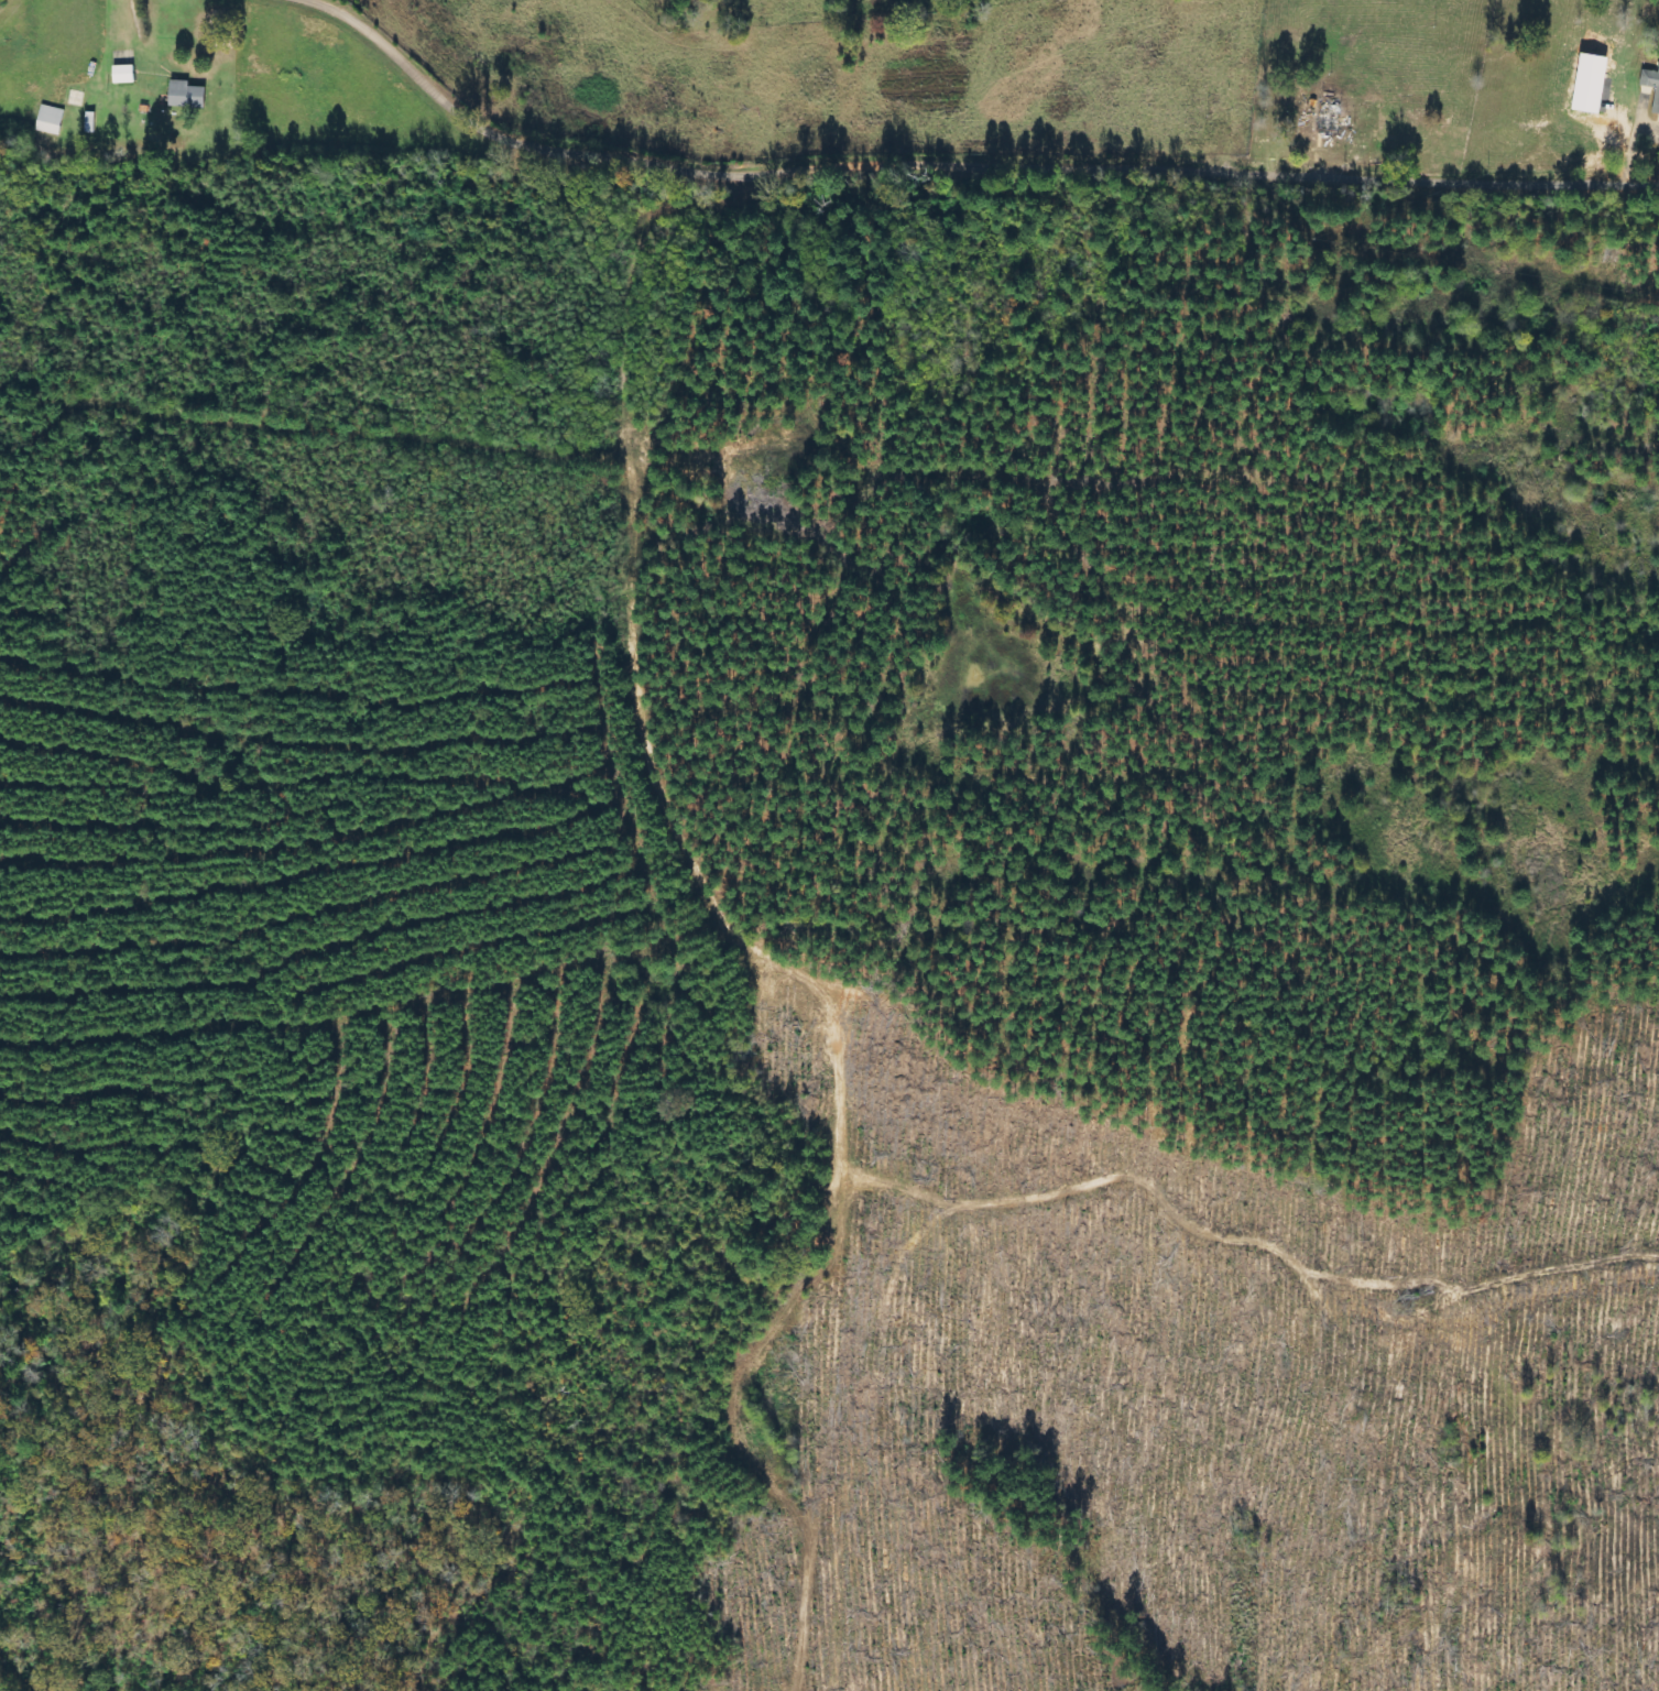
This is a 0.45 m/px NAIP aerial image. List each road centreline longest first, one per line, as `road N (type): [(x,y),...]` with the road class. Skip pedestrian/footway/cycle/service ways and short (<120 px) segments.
road 1 (residential): [(306,0),(365,25),(493,132),(719,178),(953,165),(1658,185)]

